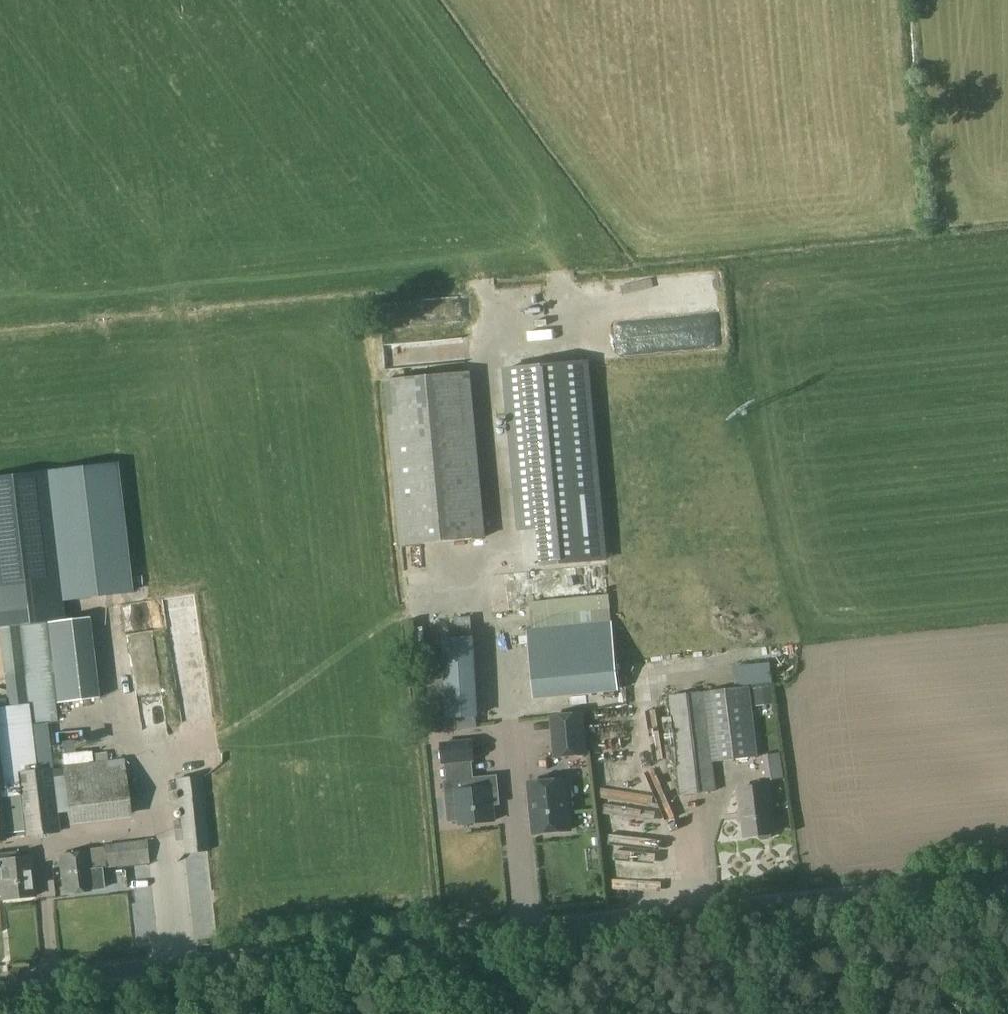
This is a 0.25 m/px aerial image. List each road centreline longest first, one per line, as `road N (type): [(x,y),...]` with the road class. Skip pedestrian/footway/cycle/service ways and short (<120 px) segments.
road 1 (unclassified): [(0,975),(1007,875)]

